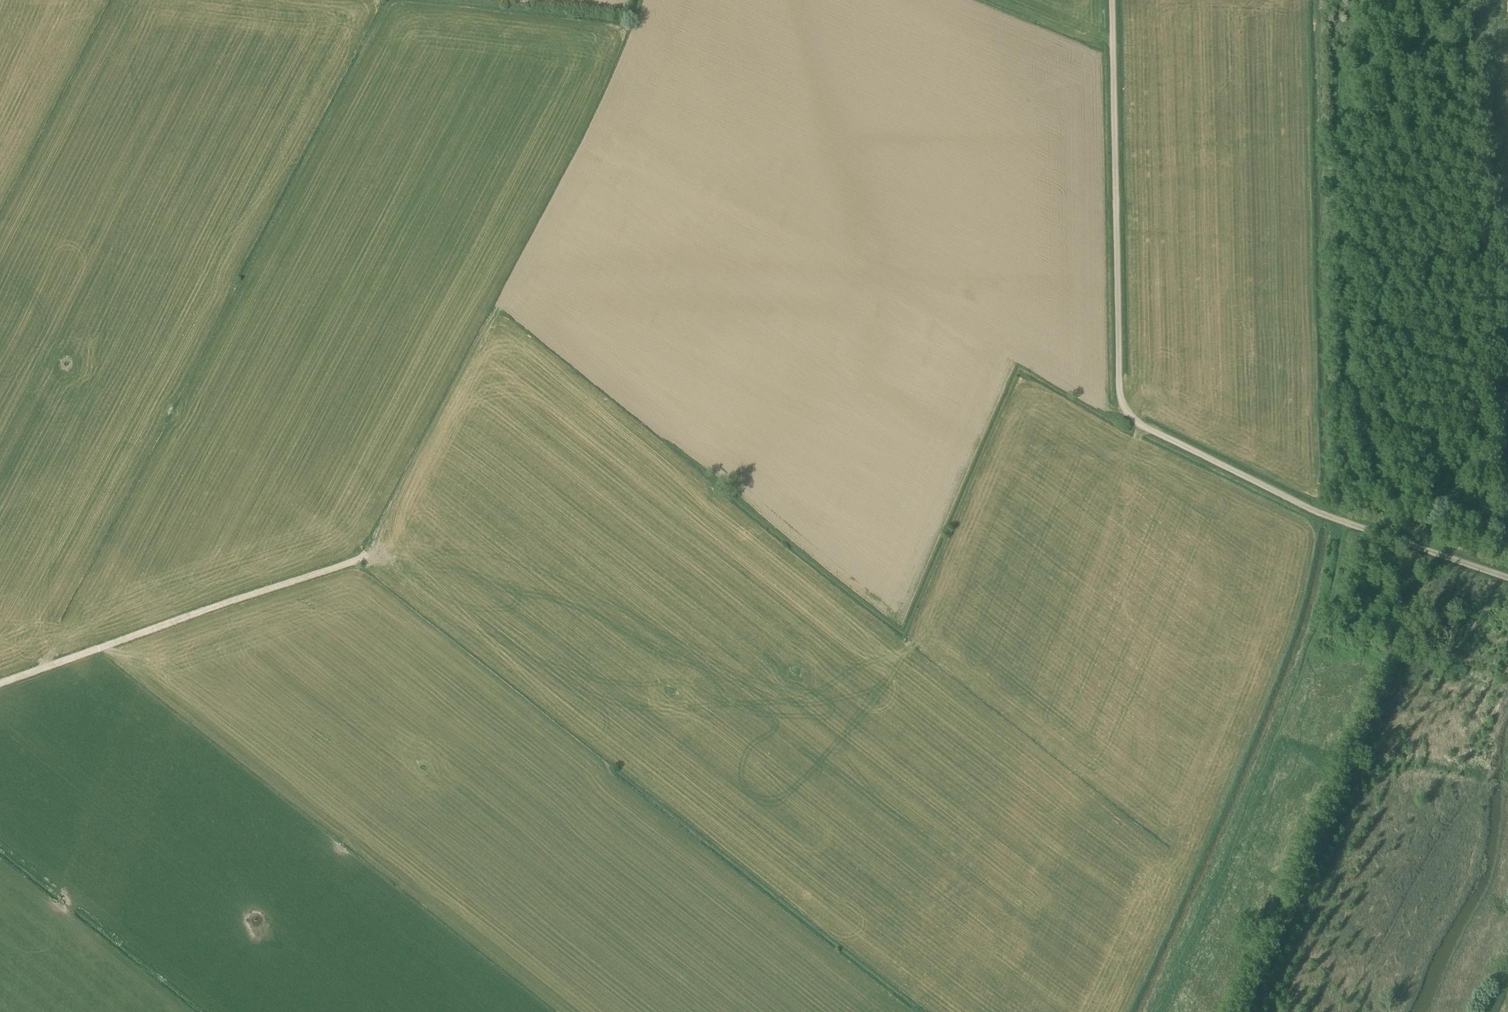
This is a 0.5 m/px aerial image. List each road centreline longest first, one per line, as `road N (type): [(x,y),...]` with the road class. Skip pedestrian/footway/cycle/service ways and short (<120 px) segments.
road 1 (unclassified): [(1507,578),(1310,510),(1131,416),(1123,402),(1112,0)]

